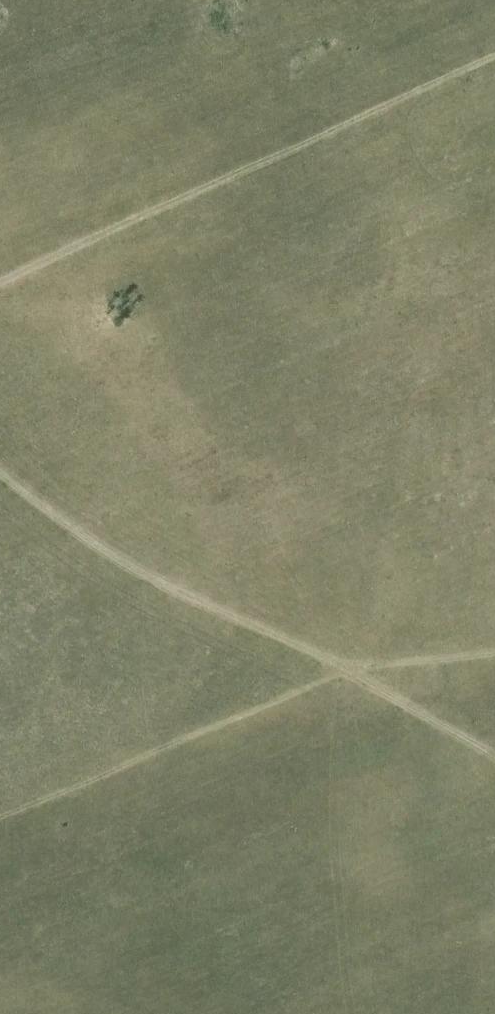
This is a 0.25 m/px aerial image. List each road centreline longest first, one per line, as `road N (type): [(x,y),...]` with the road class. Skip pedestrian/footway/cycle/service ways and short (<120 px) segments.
road 1 (track): [(0,455),(165,586),(375,679),(494,758)]

